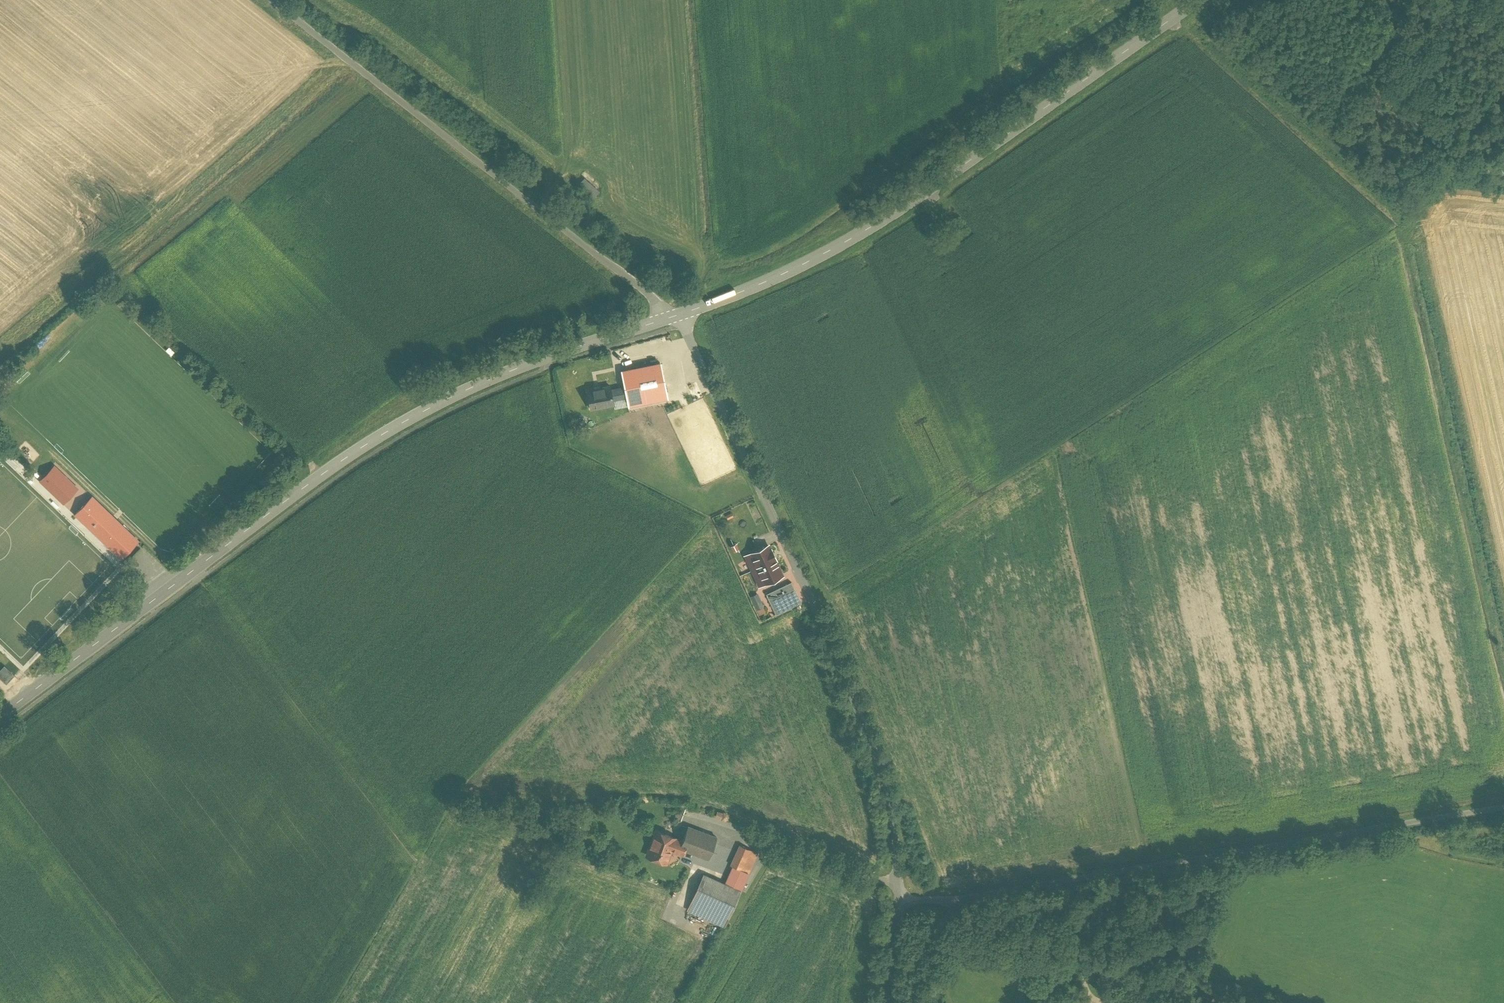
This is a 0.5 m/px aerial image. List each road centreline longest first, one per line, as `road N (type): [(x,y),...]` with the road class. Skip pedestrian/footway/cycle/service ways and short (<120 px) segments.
road 1 (tertiary): [(677,315),(482,382),(376,437),(0,715)]
road 2 (unclassified): [(677,315),(844,672),(891,800),(901,902)]
road 3 (tertiary): [(1199,0),(865,231),(677,315)]
road 4 (unclassified): [(952,899),(1503,806)]
road 5 (unclassified): [(276,0),(677,315)]
road 6 (unclassified): [(952,899),(959,913),(1093,965)]

